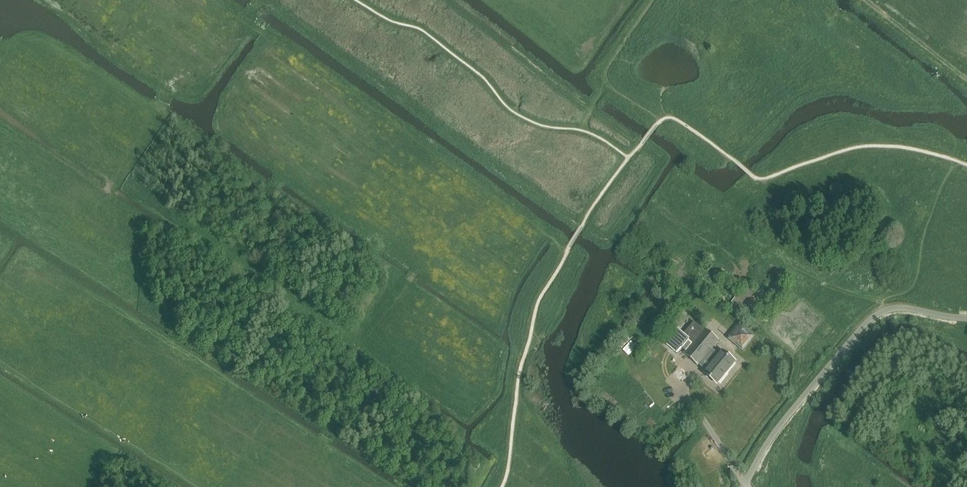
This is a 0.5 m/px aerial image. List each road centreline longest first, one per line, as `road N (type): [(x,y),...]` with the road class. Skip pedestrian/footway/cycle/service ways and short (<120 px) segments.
road 1 (track): [(584,133),(598,101),(600,68),(649,0)]
road 2 (track): [(854,0),(966,85)]

